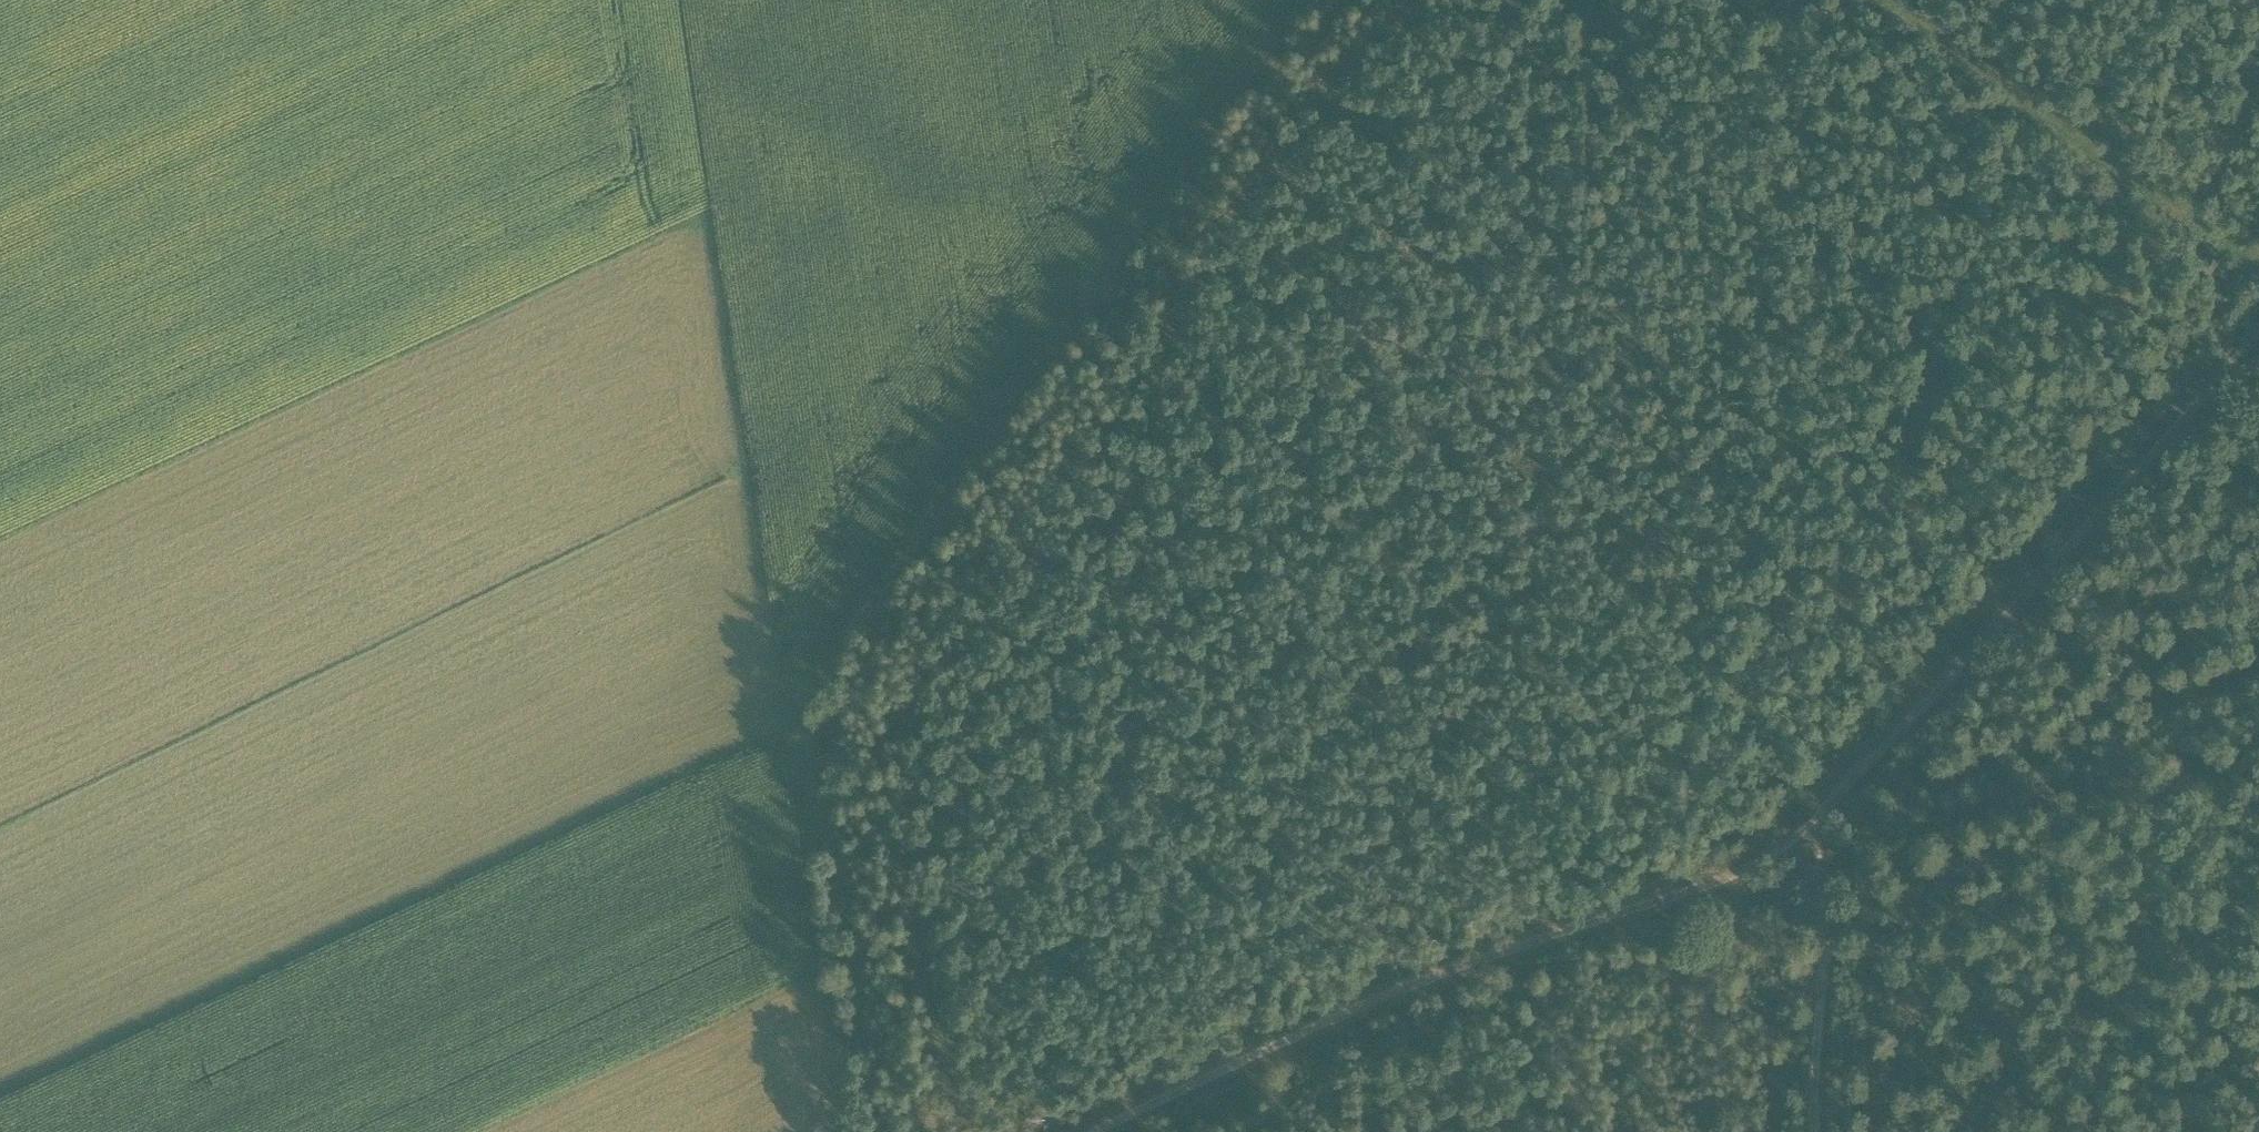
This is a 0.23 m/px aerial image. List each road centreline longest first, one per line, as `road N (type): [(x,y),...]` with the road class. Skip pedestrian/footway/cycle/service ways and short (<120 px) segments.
road 1 (track): [(2258,338),(1875,756),(1750,876),(1379,996),(1102,1131)]
road 2 (track): [(1820,1131),(1839,875),(1817,816)]

